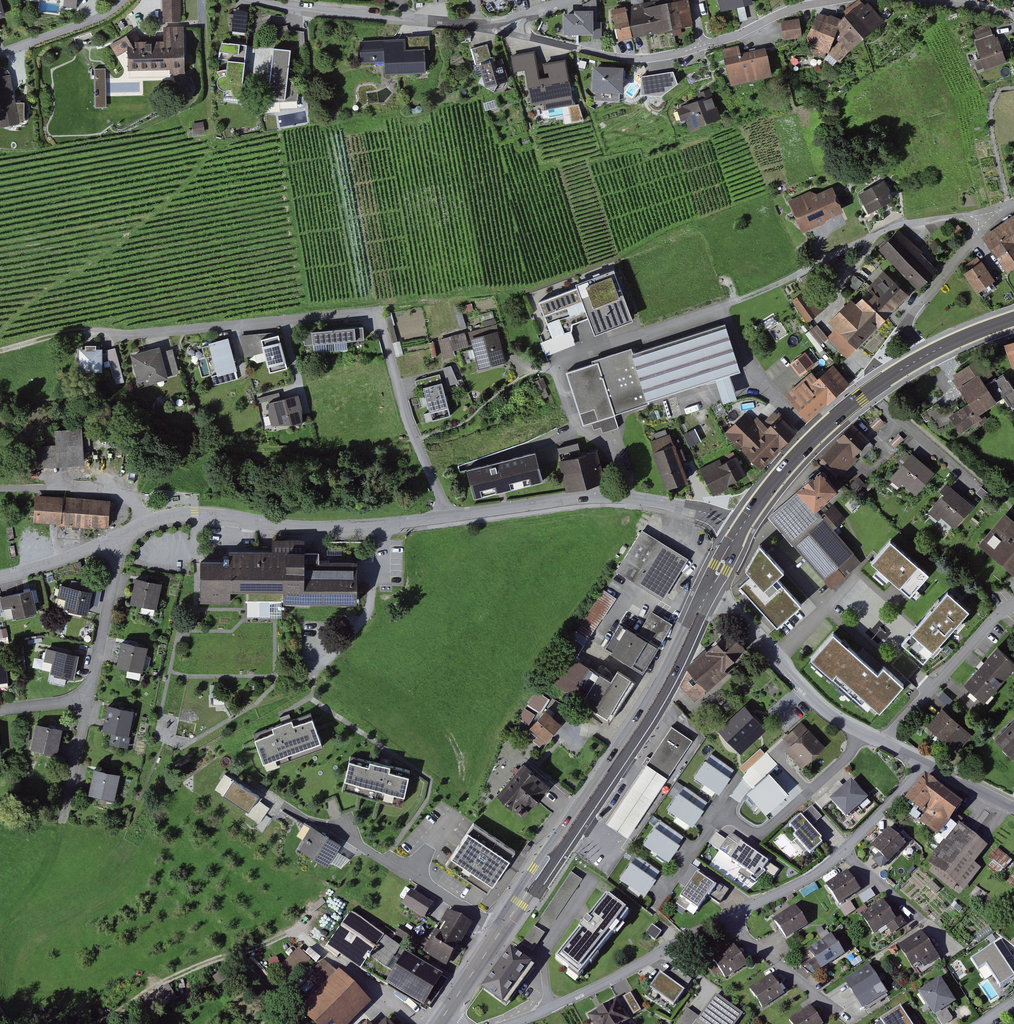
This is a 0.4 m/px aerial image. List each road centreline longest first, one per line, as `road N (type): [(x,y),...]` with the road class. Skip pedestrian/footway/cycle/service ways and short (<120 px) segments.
road 1 (residential): [(86,332),(378,313),(449,517)]
road 2 (primary): [(443,1017),(651,705),(708,587)]
road 3 (residential): [(989,217),(895,224),(777,285),(652,332)]
road 4 (residential): [(145,522),(194,513),(313,528),(449,517)]
road 5 (residential): [(652,332),(558,362),(578,430),(614,446),(631,498)]
road 6 (track): [(100,1023),(184,973),(287,933),(323,955)]
road 7 (primary): [(742,526),(835,418),(924,357)]
road 8 (residential): [(507,25),(262,0)]
road 9 (residential): [(726,919),(513,1023)]
road 10 (residential): [(860,733),(821,709),(708,587)]
road 11 (residential): [(507,25),(611,57),(701,46)]
road 12 (residential): [(860,733),(846,758),(760,838),(720,816)]
road 13 (residential): [(884,743),(995,618),(1013,607)]
road 14 (residential): [(449,517),(631,498)]
road 15 (residential): [(124,534),(86,702)]
road 16 (residential): [(989,217),(912,315),(909,332),(924,357)]
road 17 (unclassified): [(0,492),(110,493),(133,503),(145,522)]
road 18 (residential): [(701,46),(837,0)]
road 19 (residential): [(950,946),(843,851)]
road 20 (residential): [(726,919),(835,1008)]
road 21 (track): [(0,941),(64,818)]
road 22 (residential): [(124,0),(98,19),(0,52)]
road 23 (residential): [(843,851),(726,919)]
road 24 (residential): [(0,579),(124,534)]

